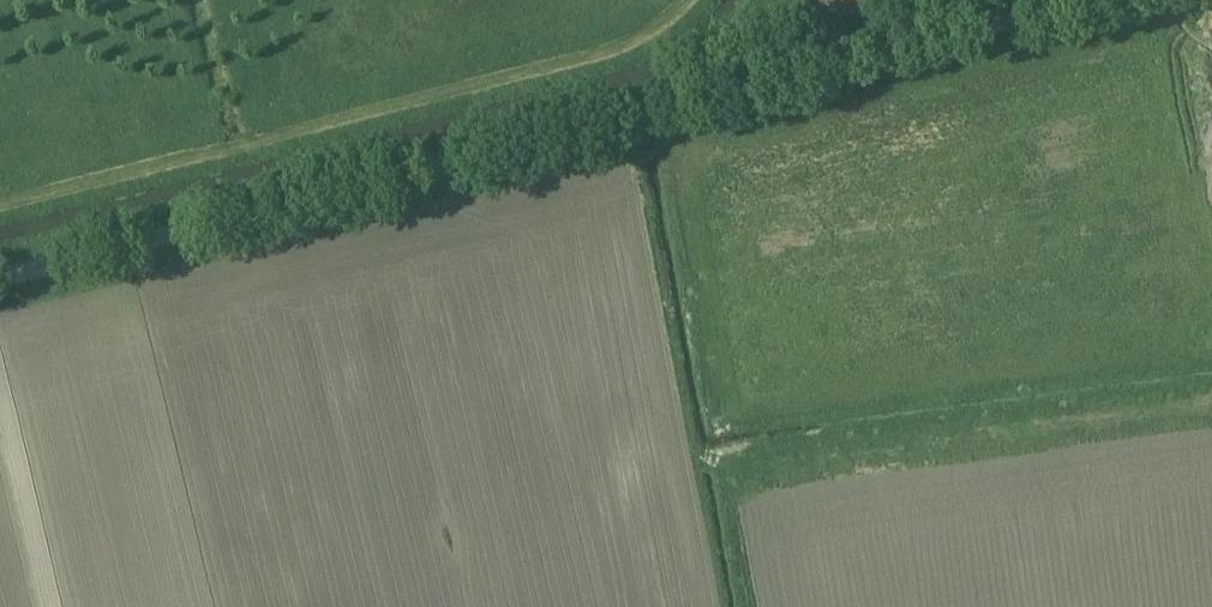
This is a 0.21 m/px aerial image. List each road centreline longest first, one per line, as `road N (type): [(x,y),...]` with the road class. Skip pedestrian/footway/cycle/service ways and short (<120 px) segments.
road 1 (unclassified): [(0,276),(1103,0)]

